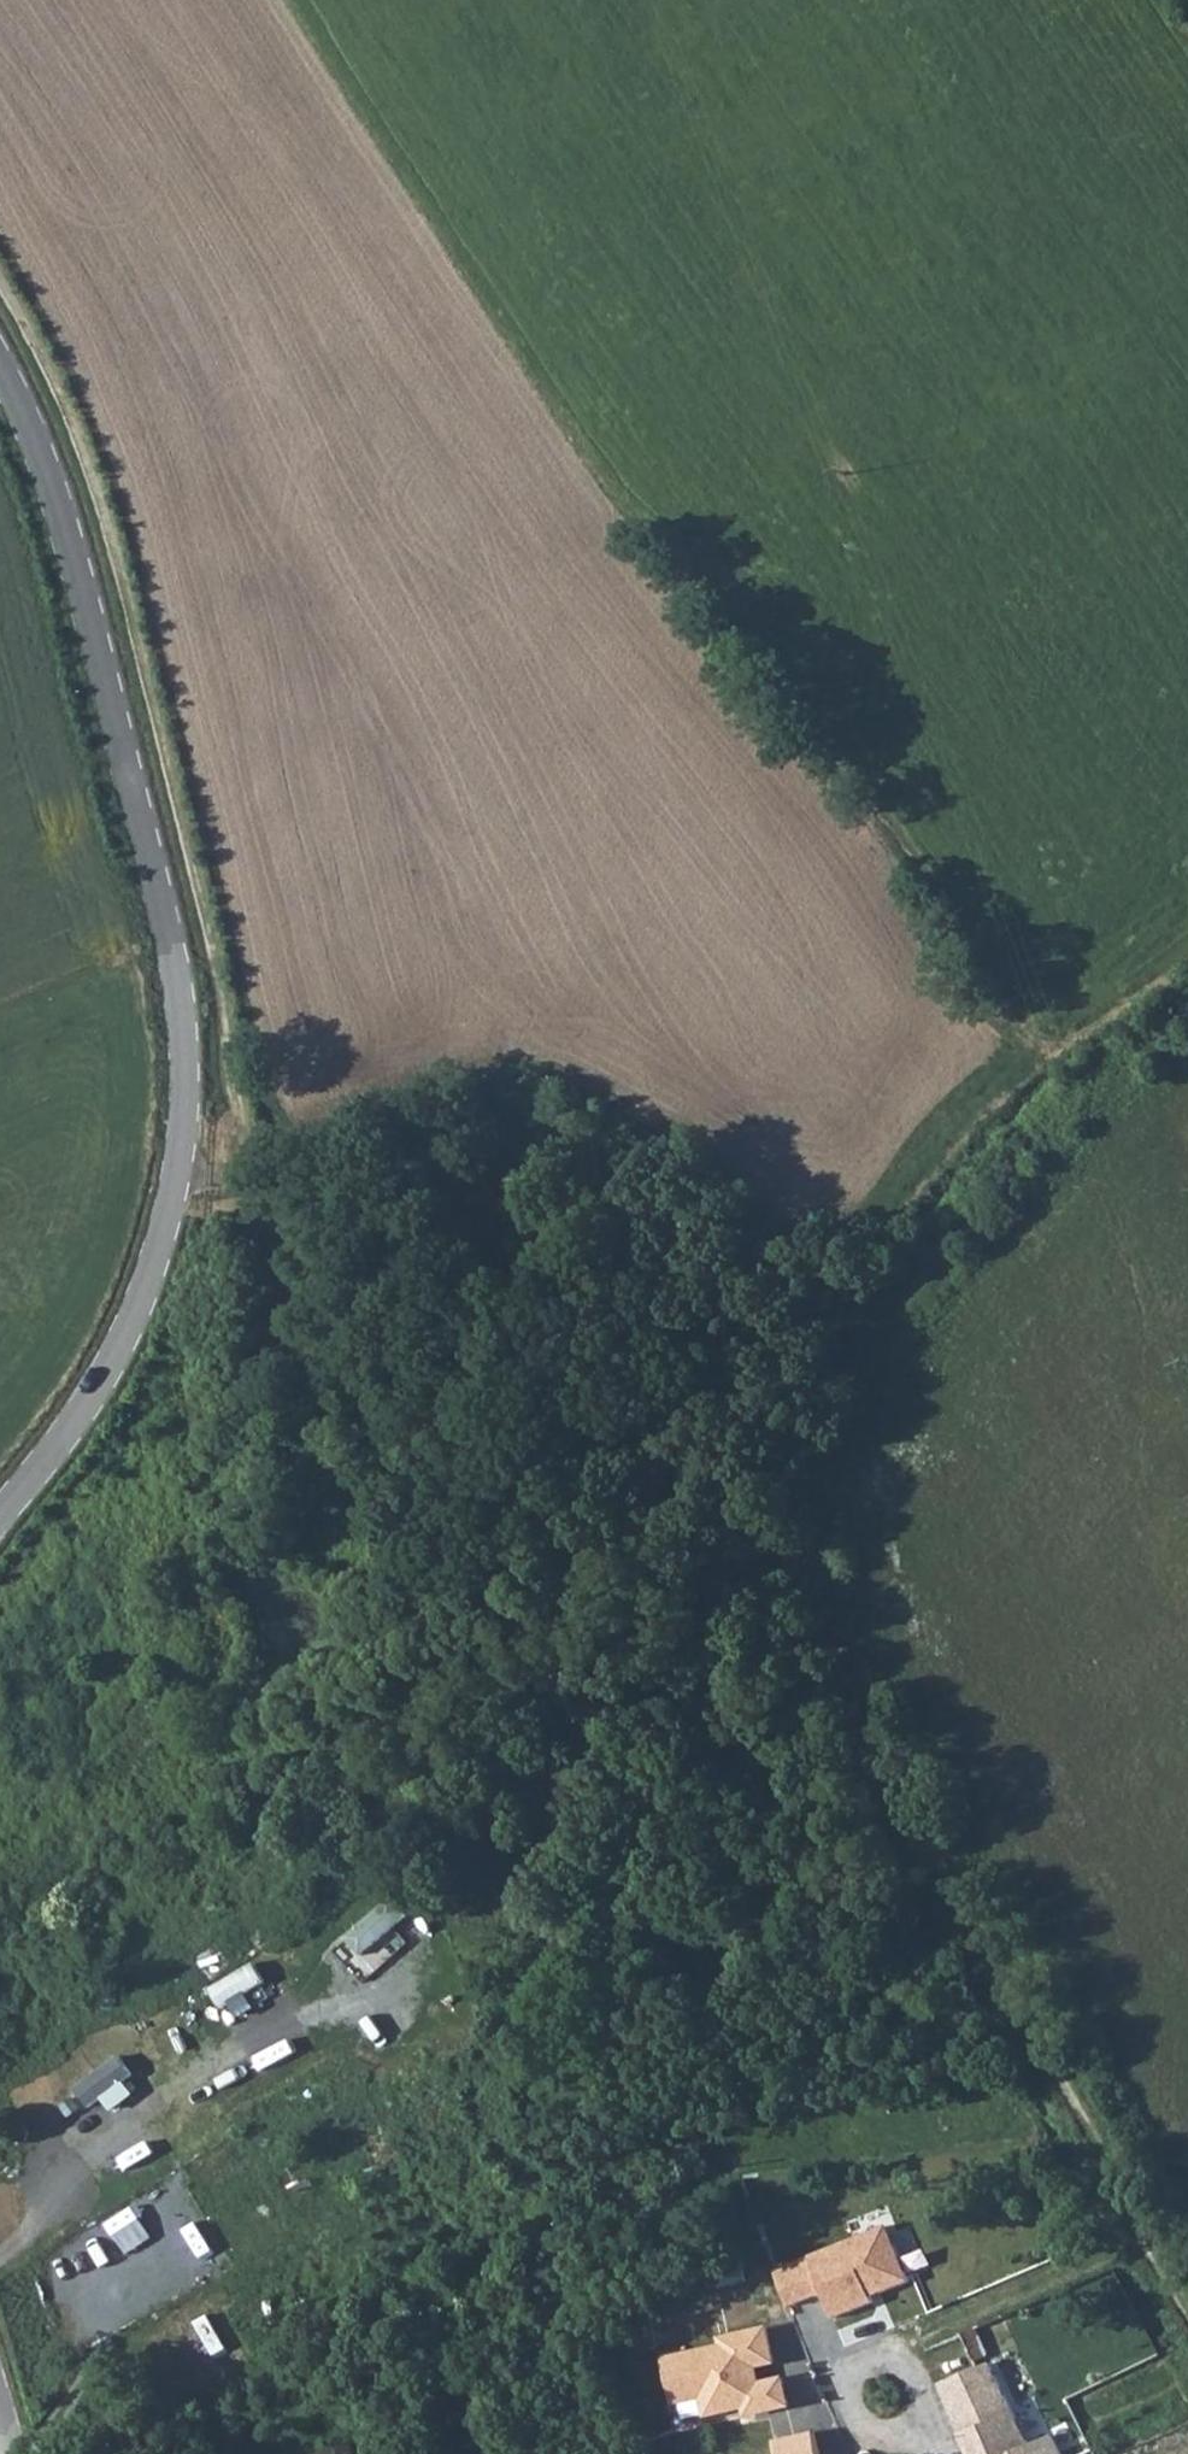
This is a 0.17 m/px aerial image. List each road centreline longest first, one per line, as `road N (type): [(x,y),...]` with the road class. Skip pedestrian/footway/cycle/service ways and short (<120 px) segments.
road 1 (unclassified): [(0,361),(51,481),(123,756),(184,1012),(187,1080),(180,1172),(139,1315),(59,1450),(0,1523)]
road 2 (residential): [(919,2401),(891,2363),(863,2361),(838,2379),(838,2407),(849,2426),(884,2436),(915,2419)]

